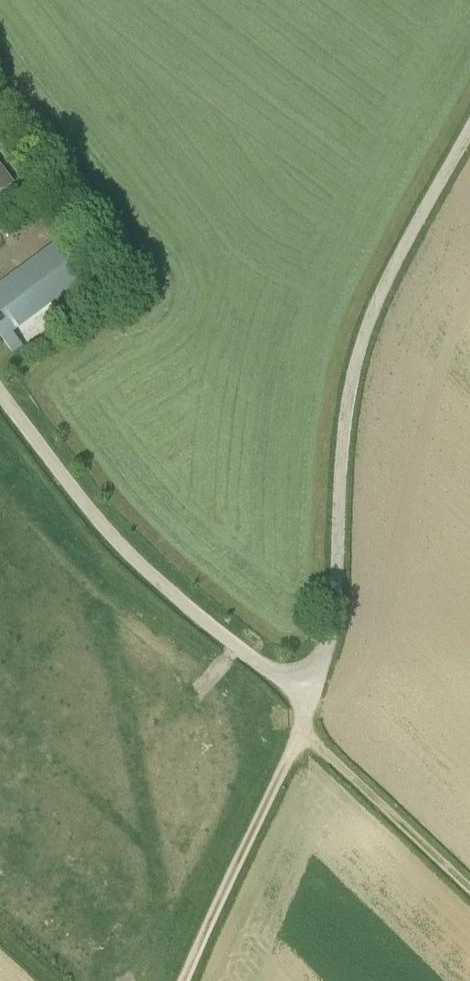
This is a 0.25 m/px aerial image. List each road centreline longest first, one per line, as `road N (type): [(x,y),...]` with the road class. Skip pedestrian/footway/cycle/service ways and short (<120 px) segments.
road 1 (unclassified): [(302,669),(330,639),(357,357),(392,271),(469,129)]
road 2 (unclassified): [(302,669),(262,663),(160,582),(93,514),(0,392)]
road 3 (track): [(184,980),(307,723),(302,669)]
road 4 (track): [(301,735),(469,889)]

